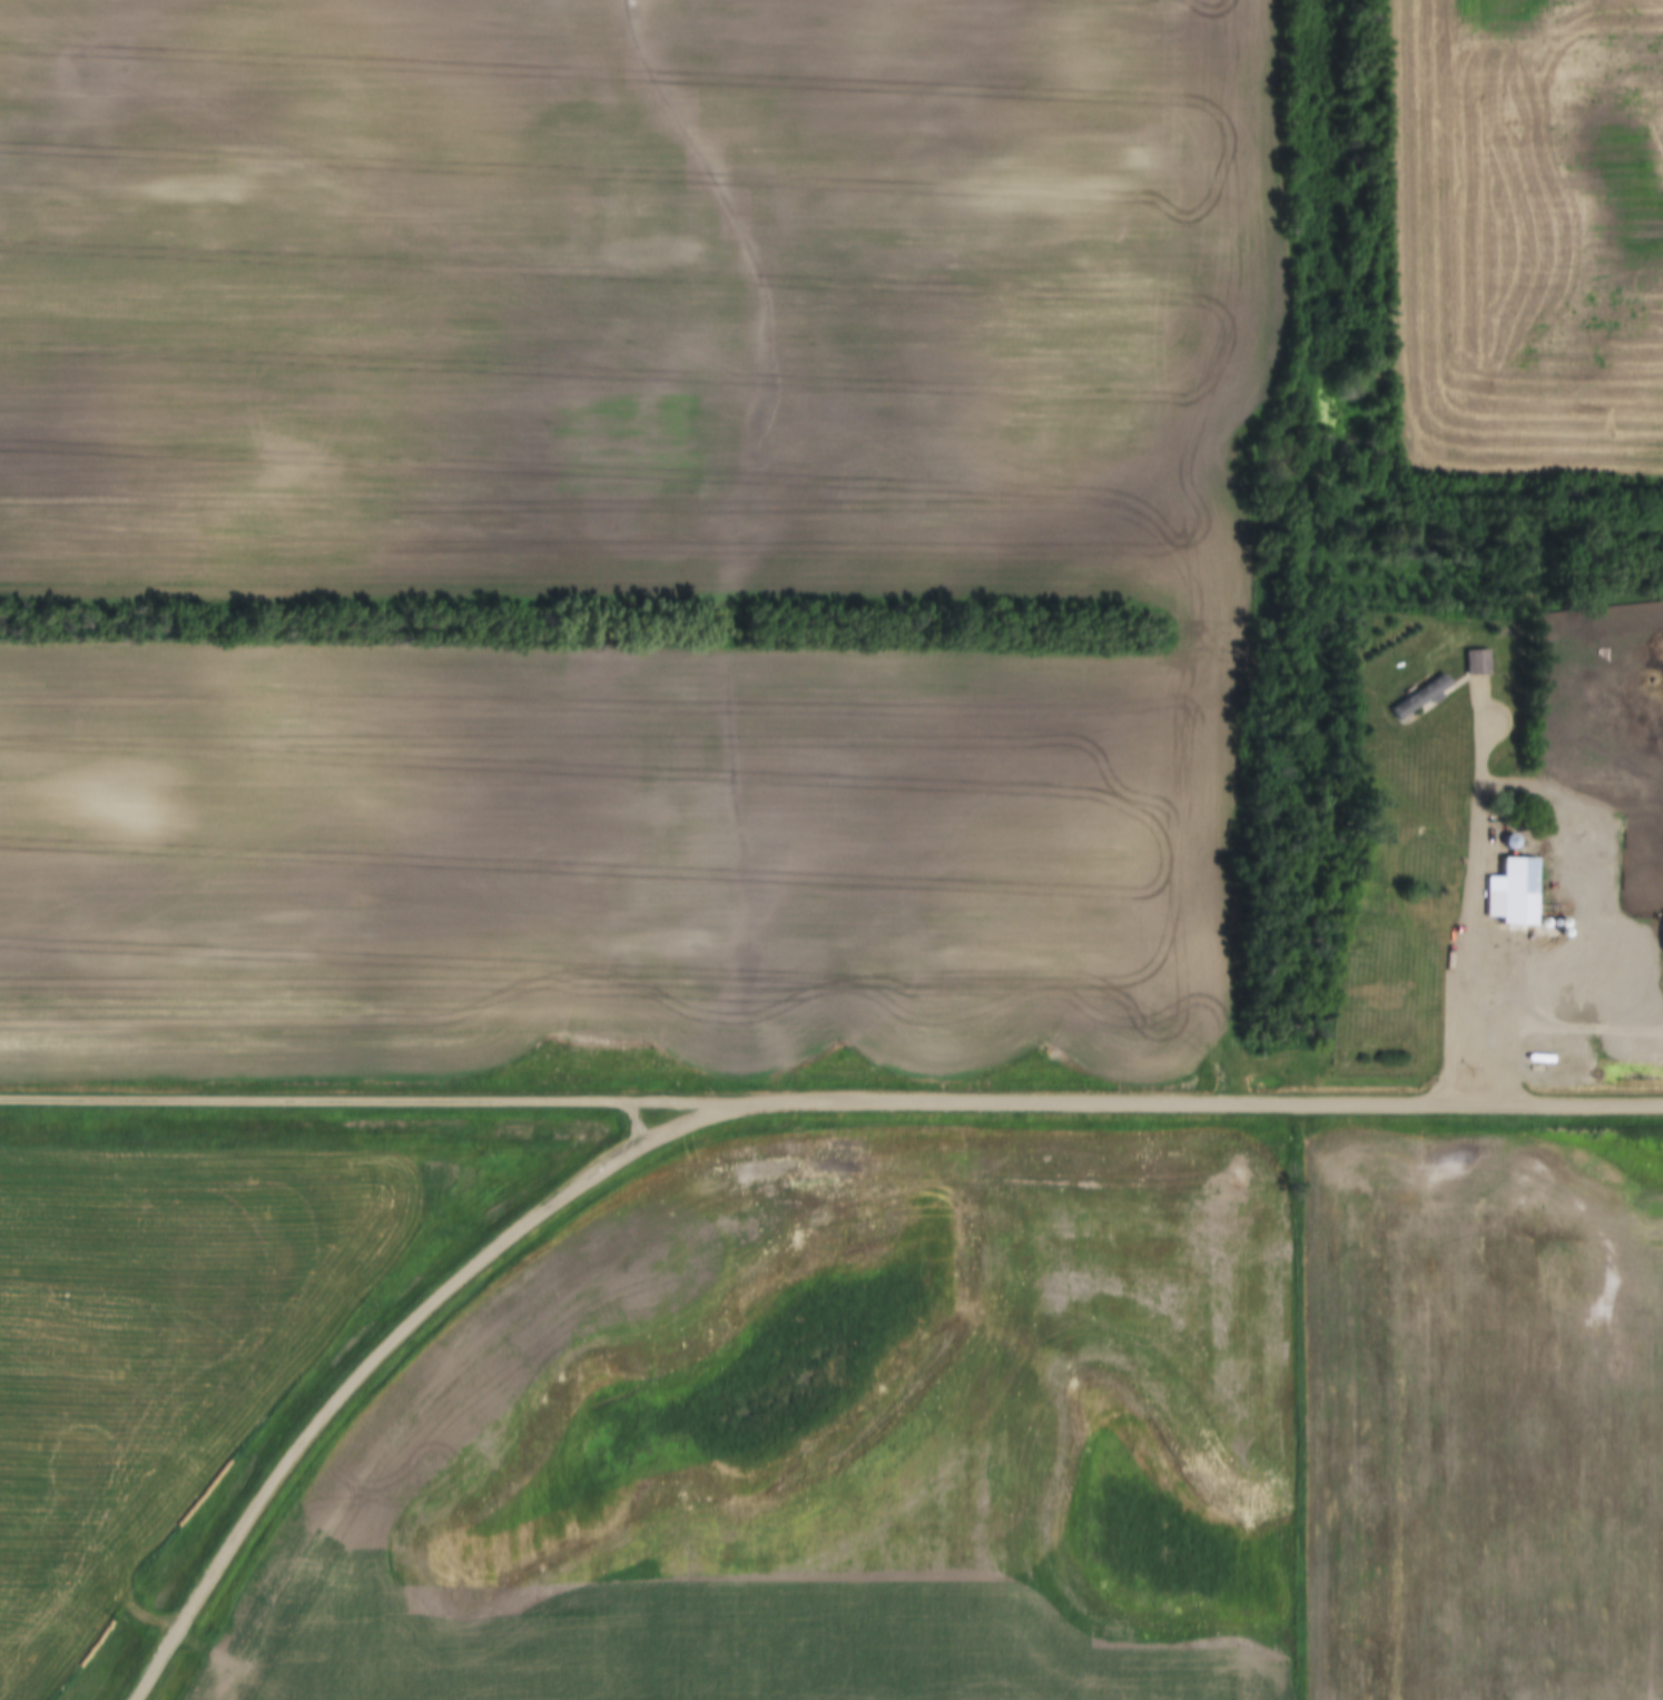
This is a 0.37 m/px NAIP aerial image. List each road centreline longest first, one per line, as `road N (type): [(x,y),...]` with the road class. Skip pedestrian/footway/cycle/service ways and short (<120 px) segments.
road 1 (residential): [(137,1699),(275,1477),(338,1396),(435,1298),(577,1185),(647,1140),(720,1110),(786,1099),(904,1098),(1662,1104)]

